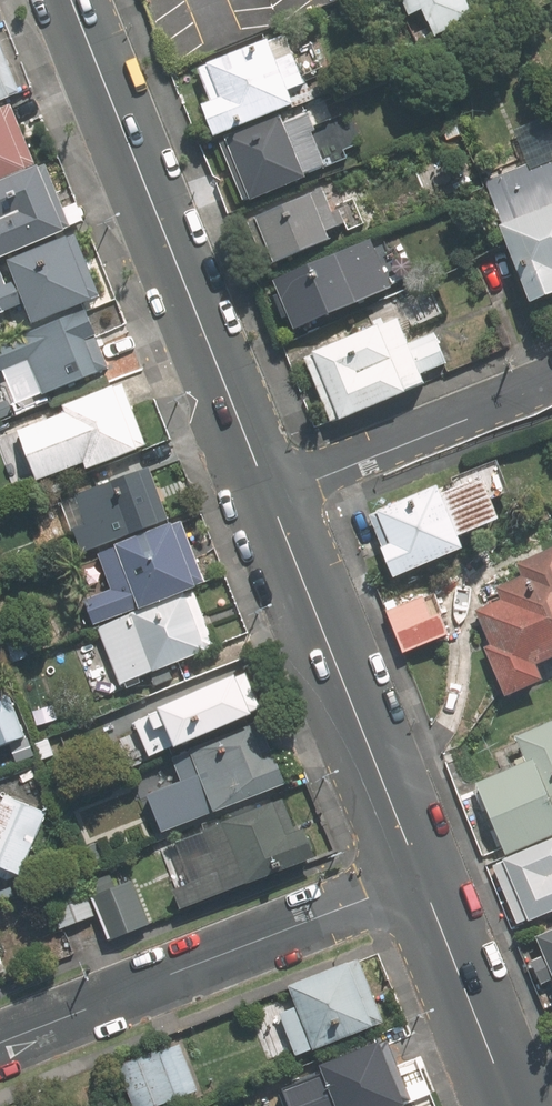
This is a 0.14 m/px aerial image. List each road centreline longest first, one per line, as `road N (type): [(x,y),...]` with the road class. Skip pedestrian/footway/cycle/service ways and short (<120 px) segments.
road 1 (primary): [(269,496),(71,0)]
road 2 (residential): [(0,1044),(420,877)]
road 3 (primary): [(420,877),(269,496)]
road 4 (residential): [(269,496),(551,382)]
road 5 (primary): [(511,1105),(420,877)]

